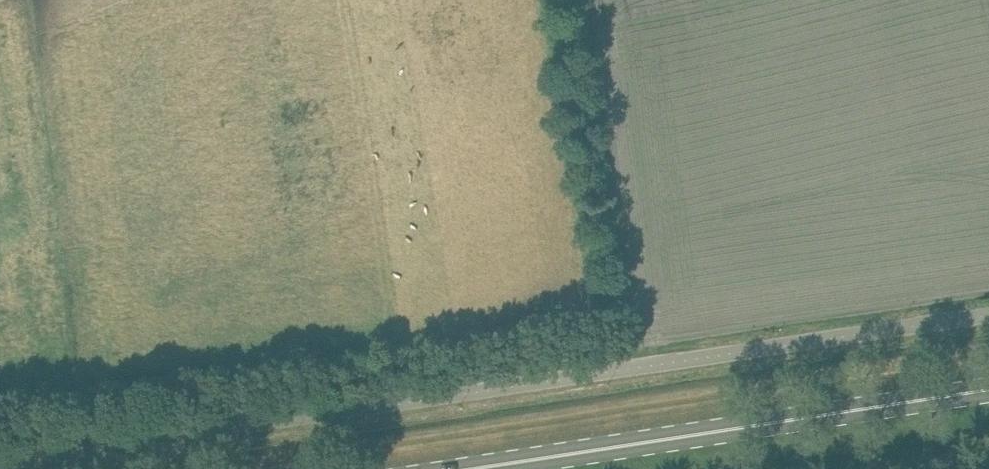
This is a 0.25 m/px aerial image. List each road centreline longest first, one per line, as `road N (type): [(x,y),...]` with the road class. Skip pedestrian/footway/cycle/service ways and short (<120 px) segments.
road 1 (primary): [(988,389),(465,468)]

